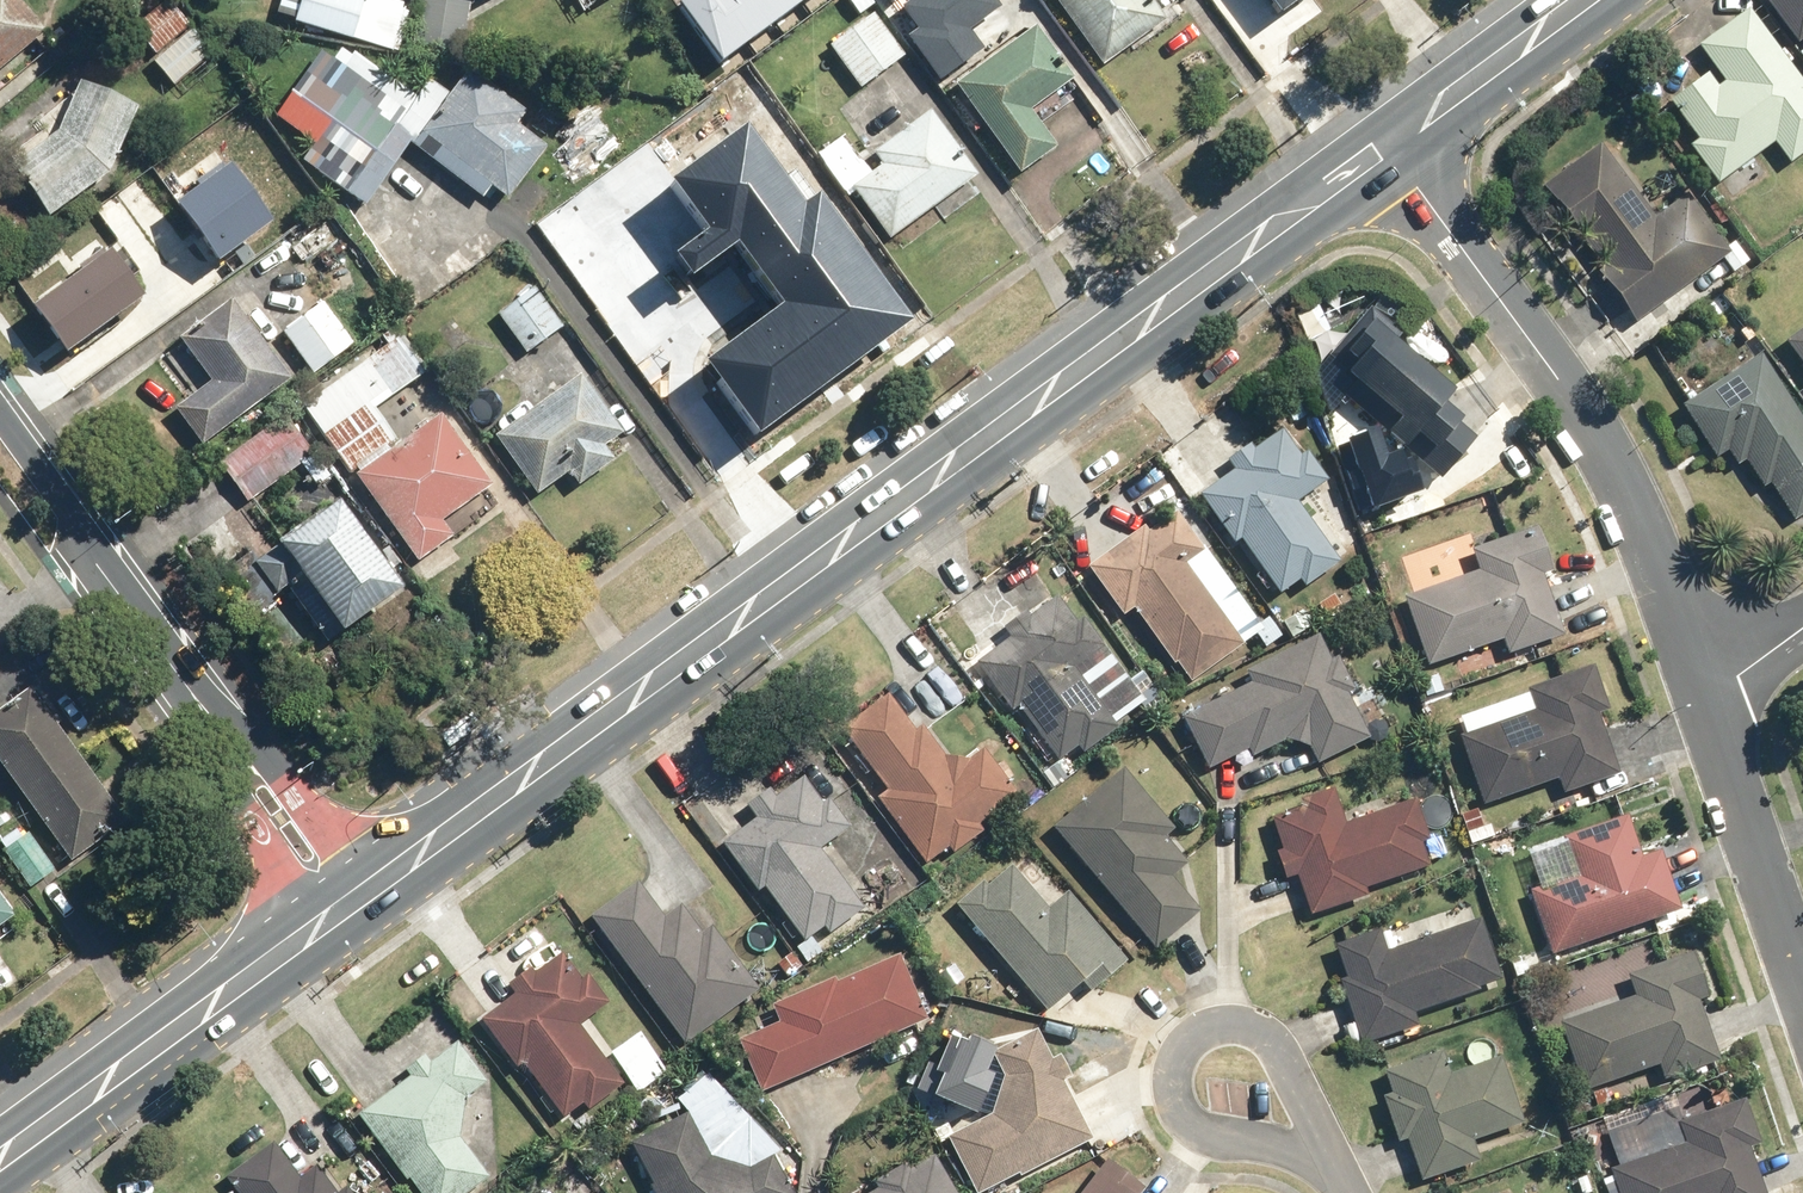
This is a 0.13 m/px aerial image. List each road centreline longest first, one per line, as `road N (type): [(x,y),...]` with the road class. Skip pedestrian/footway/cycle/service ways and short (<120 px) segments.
road 1 (primary): [(375,878),(1382,144)]
road 2 (residential): [(1703,698),(1627,486),(1570,393),(1382,144)]
road 3 (residential): [(1330,1169),(1200,1128),(1177,1100),(1182,1052),(1224,1025),(1262,1035),(1289,1066),(1317,1128)]
road 4 (primary): [(0,1160),(324,915)]
road 5 (residential): [(1802,988),(1703,698)]
road 6 (tertiary): [(0,427),(177,671)]
road 7 (tertiary): [(177,671),(225,711),(375,878)]
road 8 (tertiary): [(324,915),(220,774),(177,671)]
road 9 (primary): [(1382,144),(1574,0)]
road 10 (residential): [(1802,626),(1703,698)]

